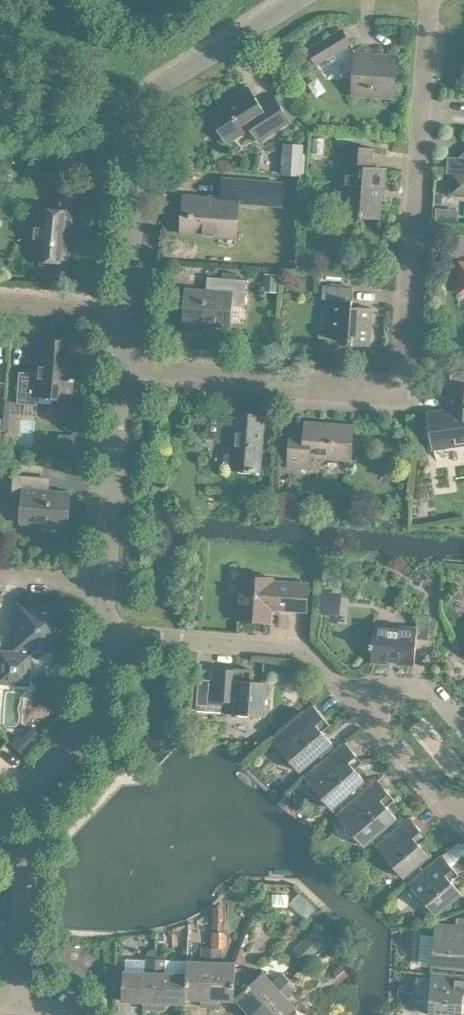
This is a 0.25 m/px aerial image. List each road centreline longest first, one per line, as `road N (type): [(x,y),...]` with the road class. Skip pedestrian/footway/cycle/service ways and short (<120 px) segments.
road 1 (residential): [(126,380),(321,393),(391,386),(414,362),(433,0)]
road 2 (residential): [(309,0),(142,108),(127,314)]
road 3 (residential): [(344,691),(296,647),(108,632)]
road 4 (residential): [(108,632),(83,709),(0,822)]
road 5 (residential): [(126,380),(110,585)]
road 6 (residential): [(24,1010),(25,881),(17,851),(0,833)]
road 7 (residential): [(463,832),(344,691)]
road 8 (residential): [(463,725),(424,691),(344,691)]
road 9 (residential): [(0,306),(127,314)]

